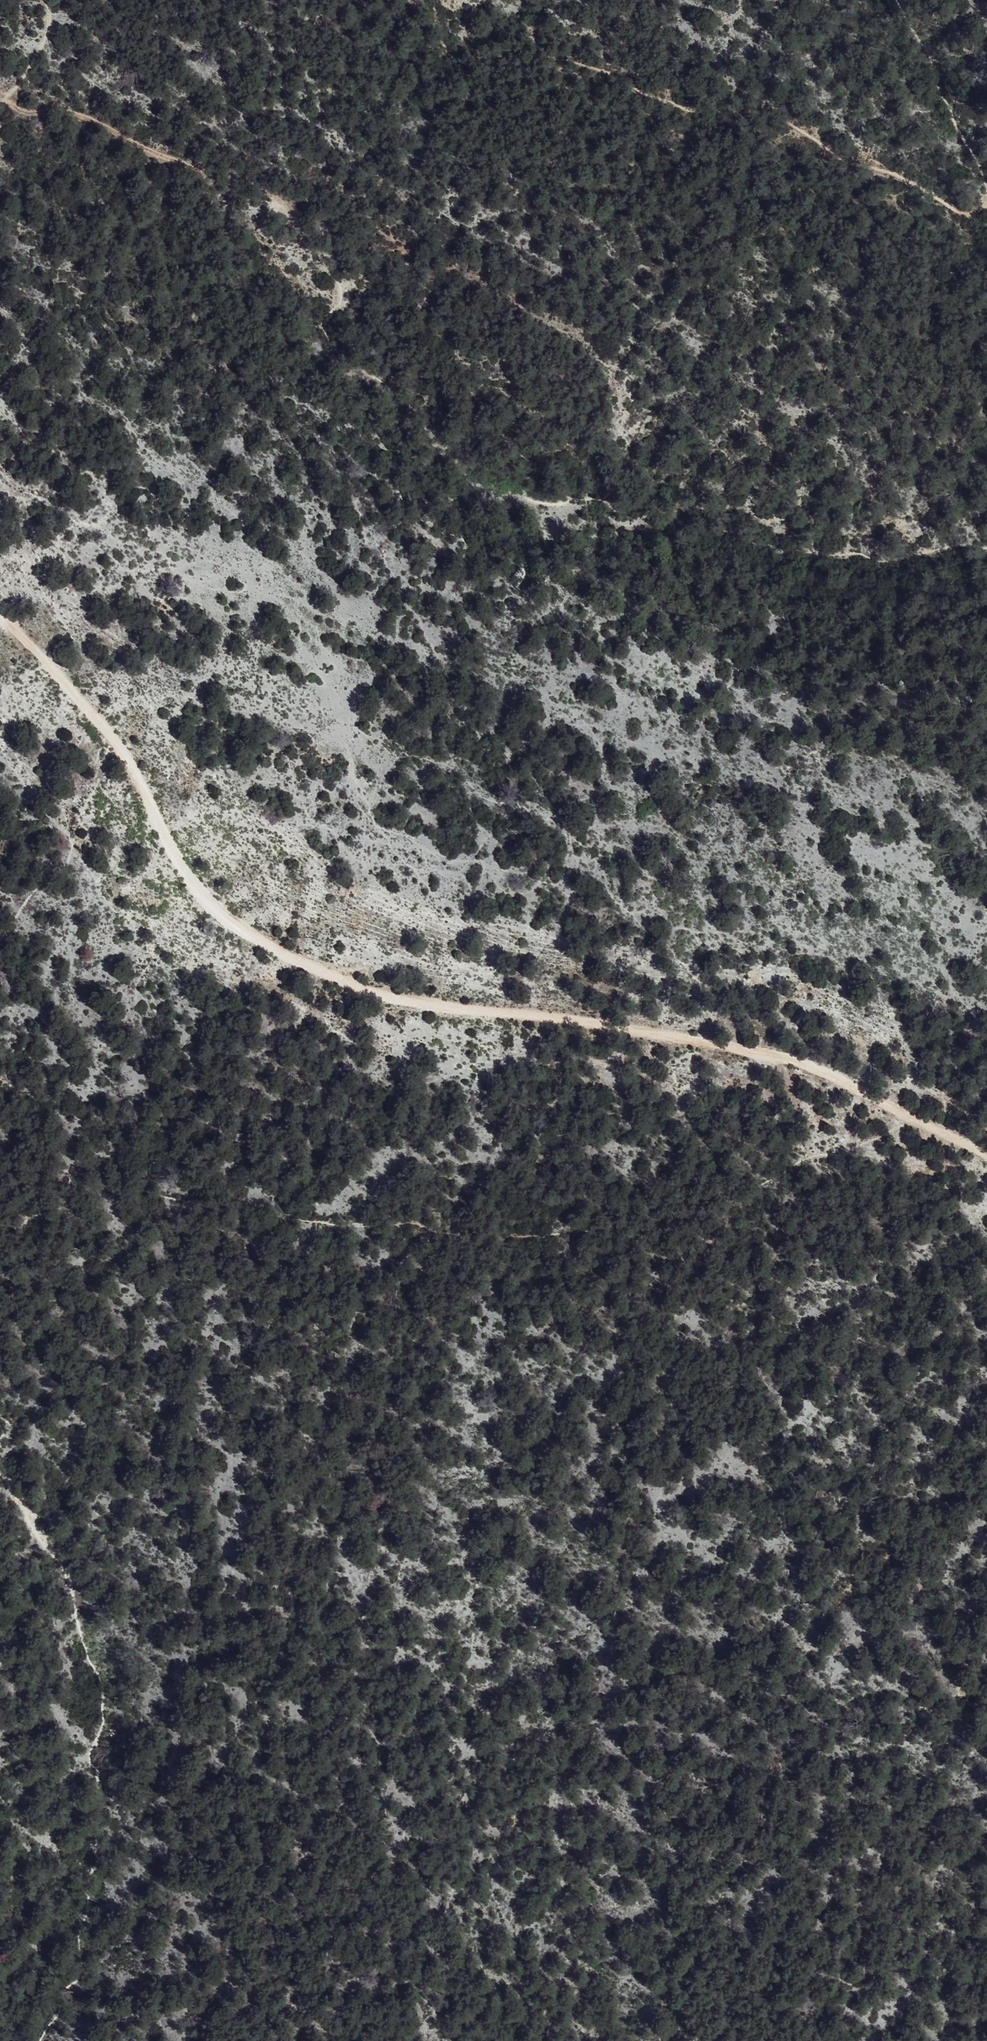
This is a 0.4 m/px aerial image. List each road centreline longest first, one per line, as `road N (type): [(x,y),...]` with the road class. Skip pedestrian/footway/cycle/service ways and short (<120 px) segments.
road 1 (track): [(0,615),(128,761),(199,897),(344,980),(473,1011),(680,1035),(863,1092),(986,1154)]
road 2 (track): [(20,111),(70,116),(265,193),(298,224),(332,275),(336,304)]

